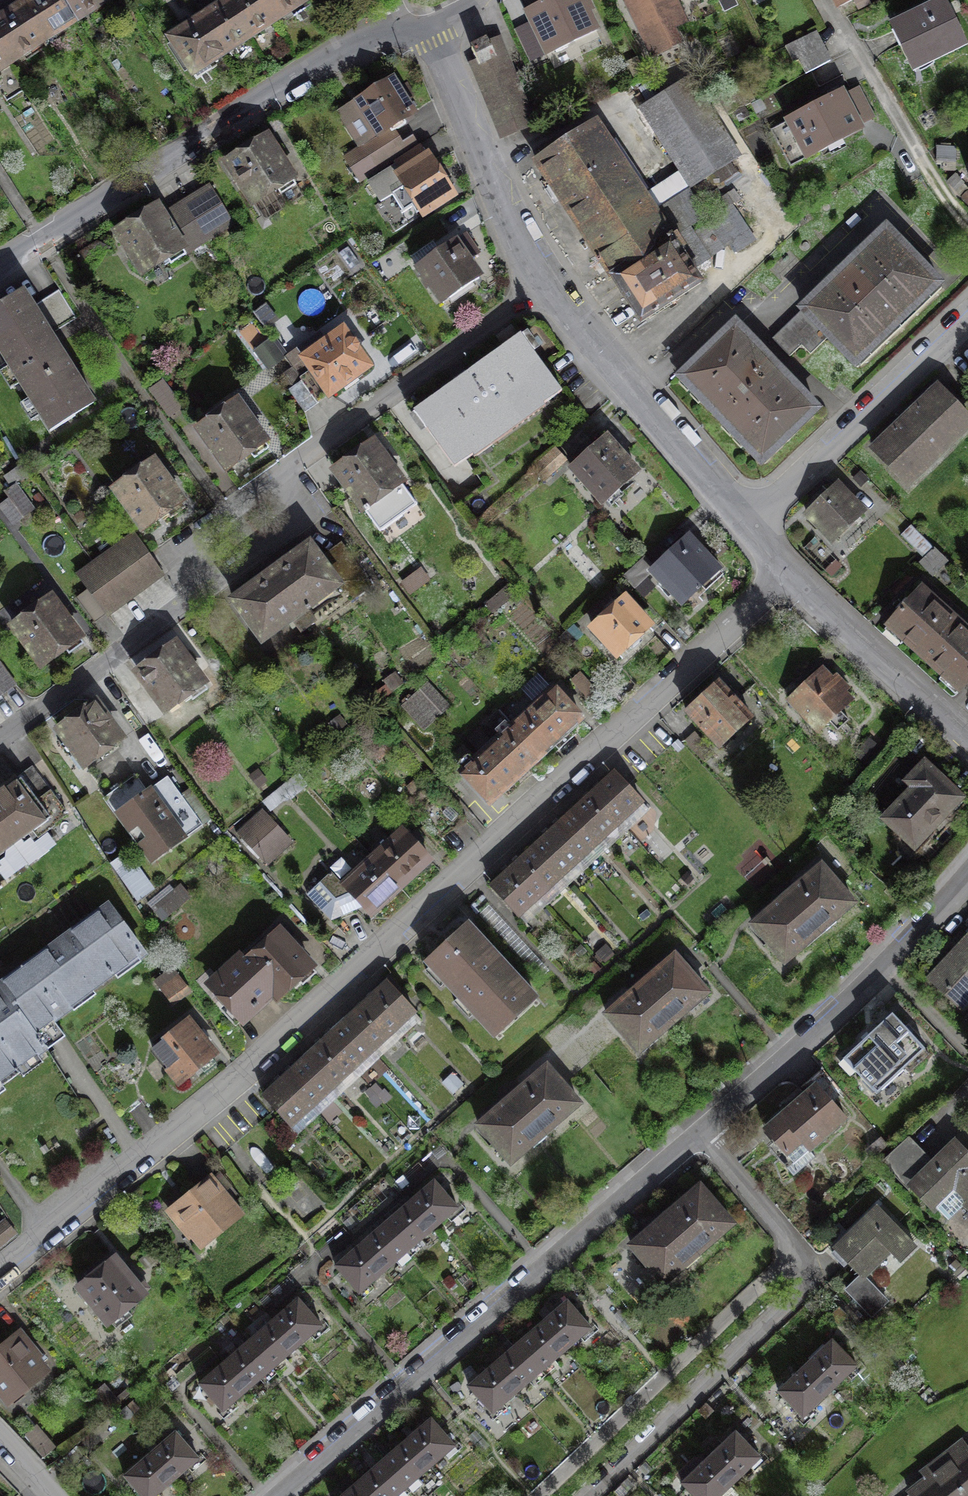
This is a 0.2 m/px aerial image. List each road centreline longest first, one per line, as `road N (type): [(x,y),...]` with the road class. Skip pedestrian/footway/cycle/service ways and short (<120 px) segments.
road 1 (residential): [(0,1274),(203,1109),(790,569)]
road 2 (residential): [(282,1495),(703,1132)]
road 3 (residential): [(409,30),(374,35),(0,265)]
road 4 (residential): [(703,1132),(887,965),(967,869)]
road 5 (residential): [(539,1495),(794,1246)]
road 6 (residential): [(601,1495),(807,1280),(794,1246)]
road 7 (residential): [(281,472),(549,289)]
road 8 (residential): [(549,289),(748,521)]
road 9 (residential): [(748,521),(967,310)]
road 10 (residential): [(409,30),(444,58),(488,178),(549,289)]
road 11 (track): [(967,226),(823,0)]
road 12 (residential): [(0,749),(209,604)]
road 13 (residential): [(790,569),(967,734)]
road 14 (residential): [(209,604),(320,527),(281,472)]
road 15 (residential): [(209,604),(171,549),(281,472)]
road 16 (residential): [(794,1246),(703,1132)]

